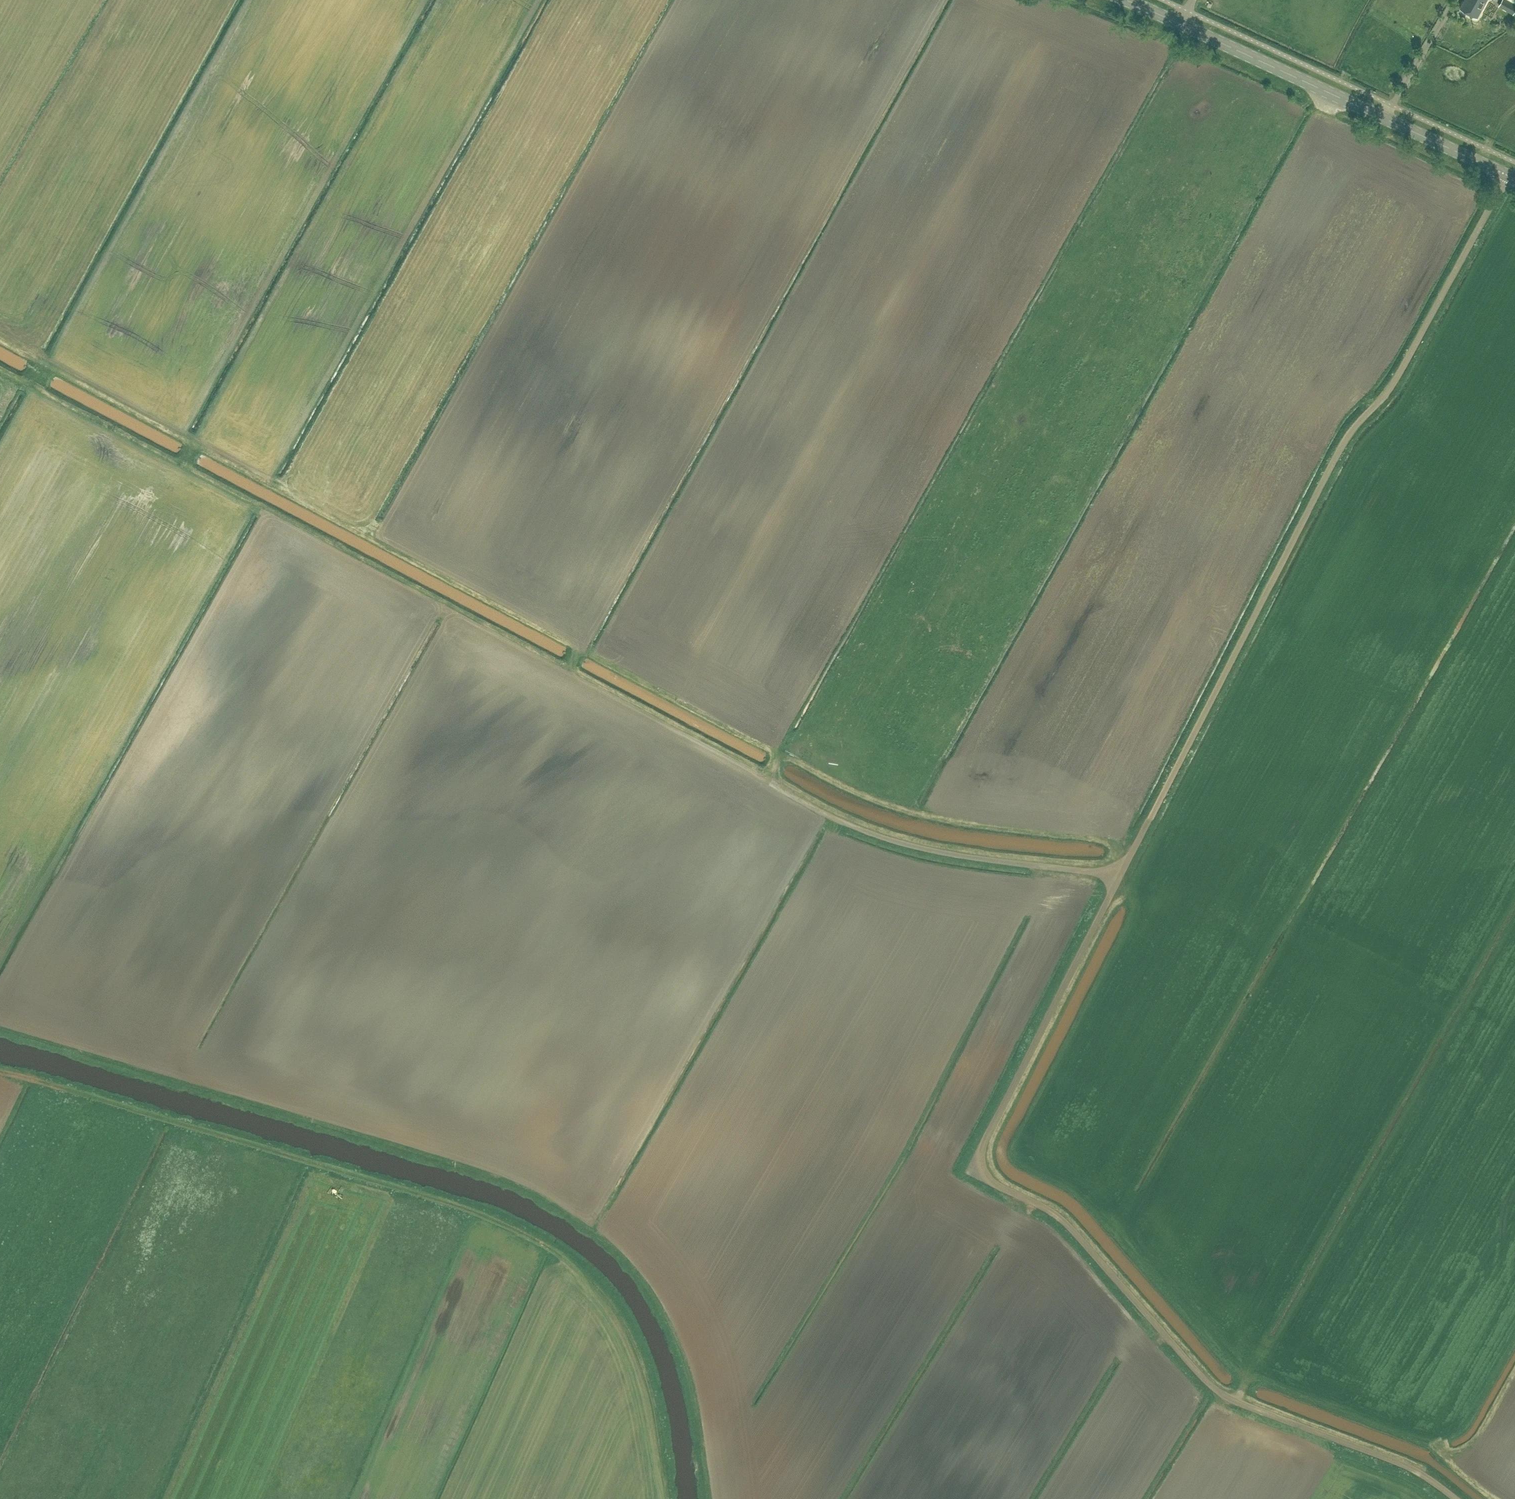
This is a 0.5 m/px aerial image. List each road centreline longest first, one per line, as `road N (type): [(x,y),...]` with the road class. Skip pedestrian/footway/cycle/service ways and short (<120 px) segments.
road 1 (unclassified): [(1454,1498),(1402,1464),(1222,1396),(1066,1224),(986,1177),(981,1158),(1345,440),(1391,387),(1508,174)]
road 2 (track): [(705,1498),(690,1382),(672,1327),(642,1276),(607,1240),(514,1188),(0,1029)]
road 3 (secondary): [(1508,174),(1123,0)]

